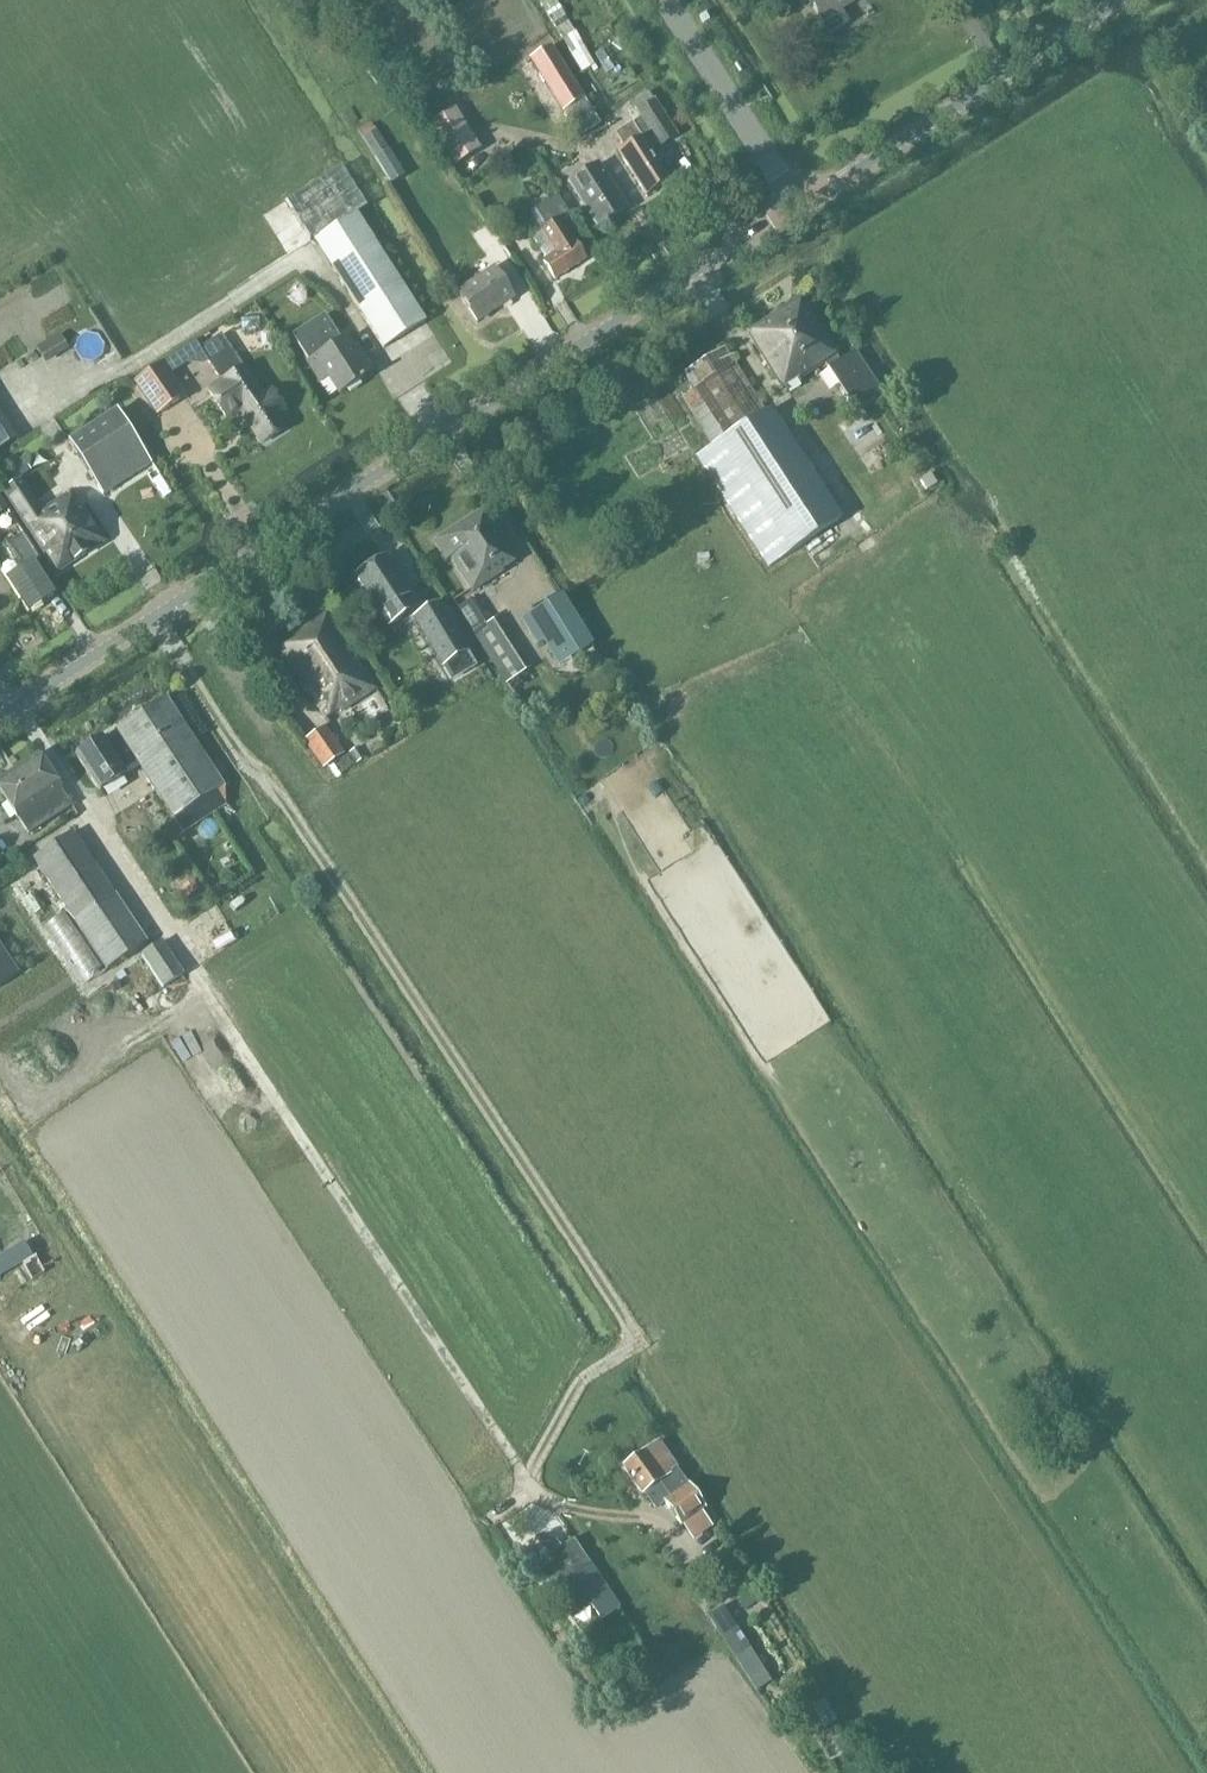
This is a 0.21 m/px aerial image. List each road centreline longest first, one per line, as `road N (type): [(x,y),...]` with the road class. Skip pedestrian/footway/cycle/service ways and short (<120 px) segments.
road 1 (track): [(648,1518),(571,1510),(538,1493),(532,1471),(581,1380),(638,1341),(154,620)]
road 2 (unclassified): [(0,719),(798,201)]
road 3 (unclassified): [(798,201),(1115,0)]
road 4 (unclassified): [(798,201),(669,0)]

